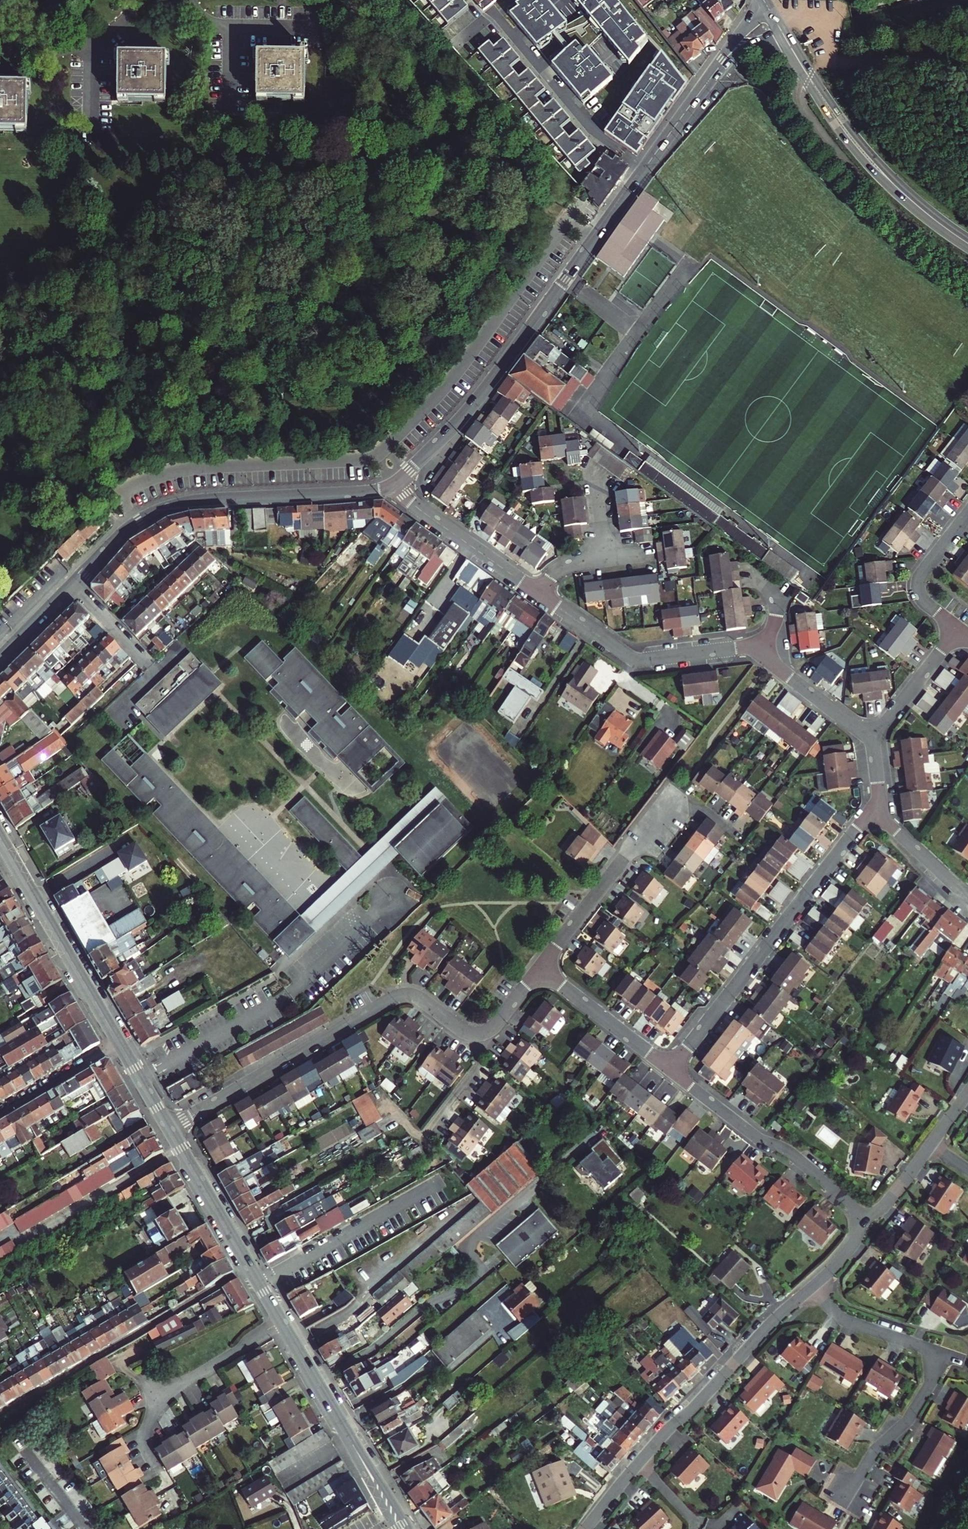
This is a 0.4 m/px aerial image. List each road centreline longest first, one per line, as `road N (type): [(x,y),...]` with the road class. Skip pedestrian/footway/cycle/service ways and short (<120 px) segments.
road 1 (tertiary): [(390,487),(477,400),(706,83)]
road 2 (residential): [(483,1033),(465,1030),(418,996),(400,996),(169,1128)]
road 3 (tertiary): [(73,584),(128,530),(171,507),(390,487)]
road 4 (residential): [(814,1286),(844,1319),(947,1355),(841,1503)]
road 5 (residential): [(873,810),(669,1069)]
road 6 (residential): [(748,838),(678,788),(540,968)]
road 7 (residential): [(251,1269),(0,1416)]
road 8 (tertiary): [(787,40),(872,163),(967,244)]
road 9 (residential): [(669,1069),(798,1159),(870,1222)]
road 10 (residential): [(814,1286),(639,1461)]
road 11 (secondary): [(282,1322),(402,1528)]
road 12 (secondary): [(0,839),(118,1043)]
road 13 (residential): [(257,1280),(436,1182)]
road 14 (residential): [(390,487),(538,593)]
road 15 (residential): [(540,968),(669,1069)]
road 16 (secondary): [(169,1128),(251,1269)]
road 17 (residential): [(956,629),(922,599),(918,581),(967,512)]
road 18 (residential): [(758,653),(873,739)]
road 19 (residential): [(282,1322),(164,1396)]
road 20 (residential): [(873,739),(956,629)]
road 21 (residential): [(118,1043),(0,1112)]
road 22 (residential): [(873,810),(966,904)]
road 23 (residential): [(635,659),(741,648),(758,653)]

